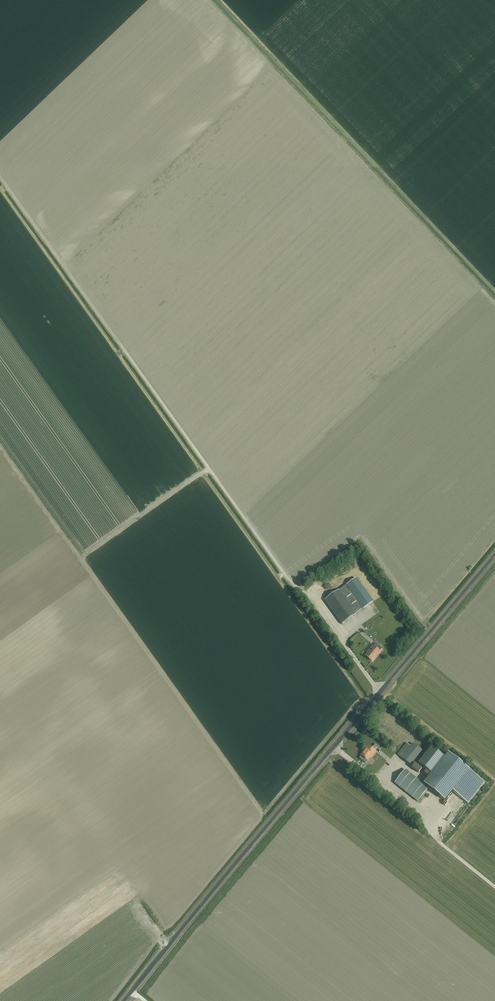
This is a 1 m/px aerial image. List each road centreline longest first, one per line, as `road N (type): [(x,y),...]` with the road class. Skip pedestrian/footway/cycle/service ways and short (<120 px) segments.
road 1 (unclassified): [(123,1000),(494,554)]

